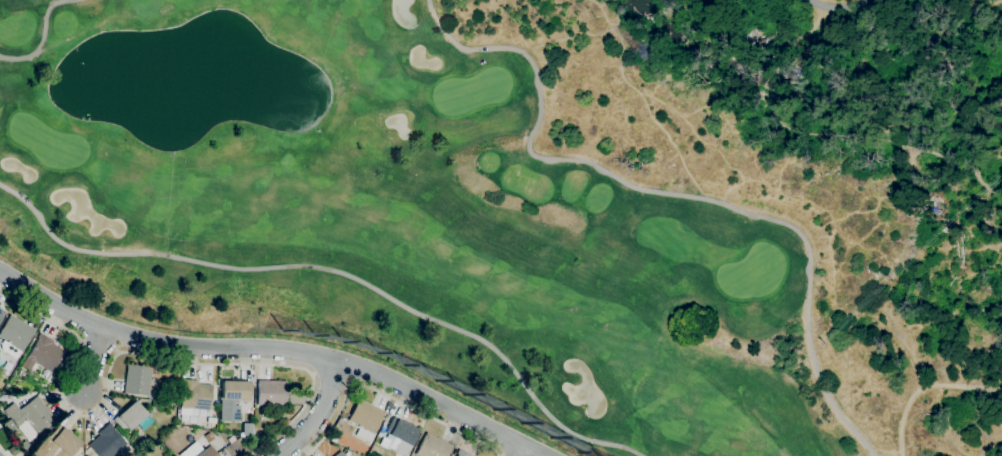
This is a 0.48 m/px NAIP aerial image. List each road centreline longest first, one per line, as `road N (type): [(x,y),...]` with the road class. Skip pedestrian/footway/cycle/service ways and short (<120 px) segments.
road 1 (residential): [(0,272),(105,333),(338,361),(541,455)]

